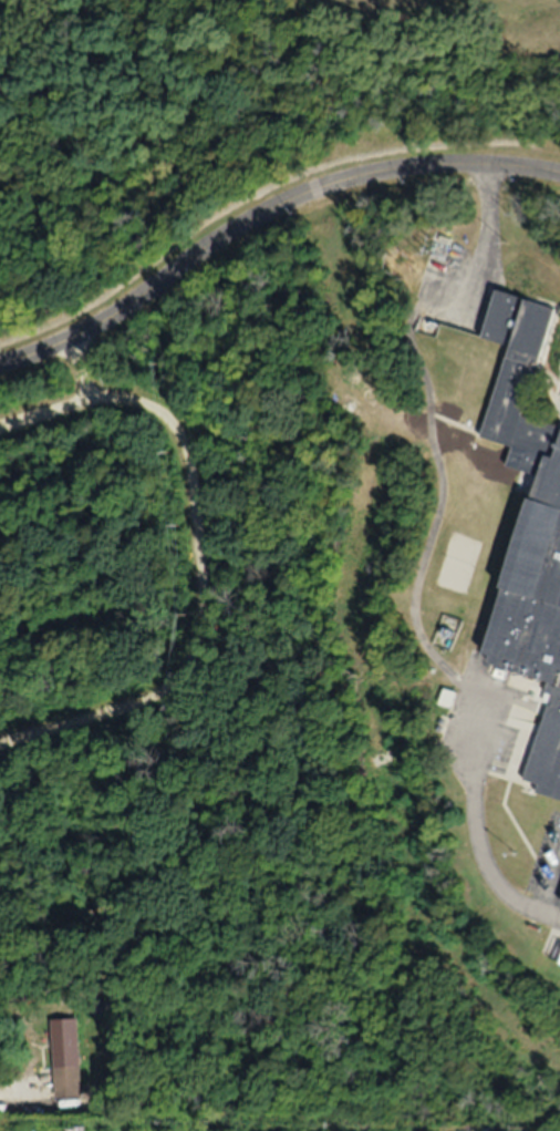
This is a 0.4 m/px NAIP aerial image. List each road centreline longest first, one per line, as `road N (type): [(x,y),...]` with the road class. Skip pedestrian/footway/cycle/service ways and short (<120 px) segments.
road 1 (track): [(0,743),(174,692),(207,634),(188,451),(169,418),(98,399),(0,433)]

